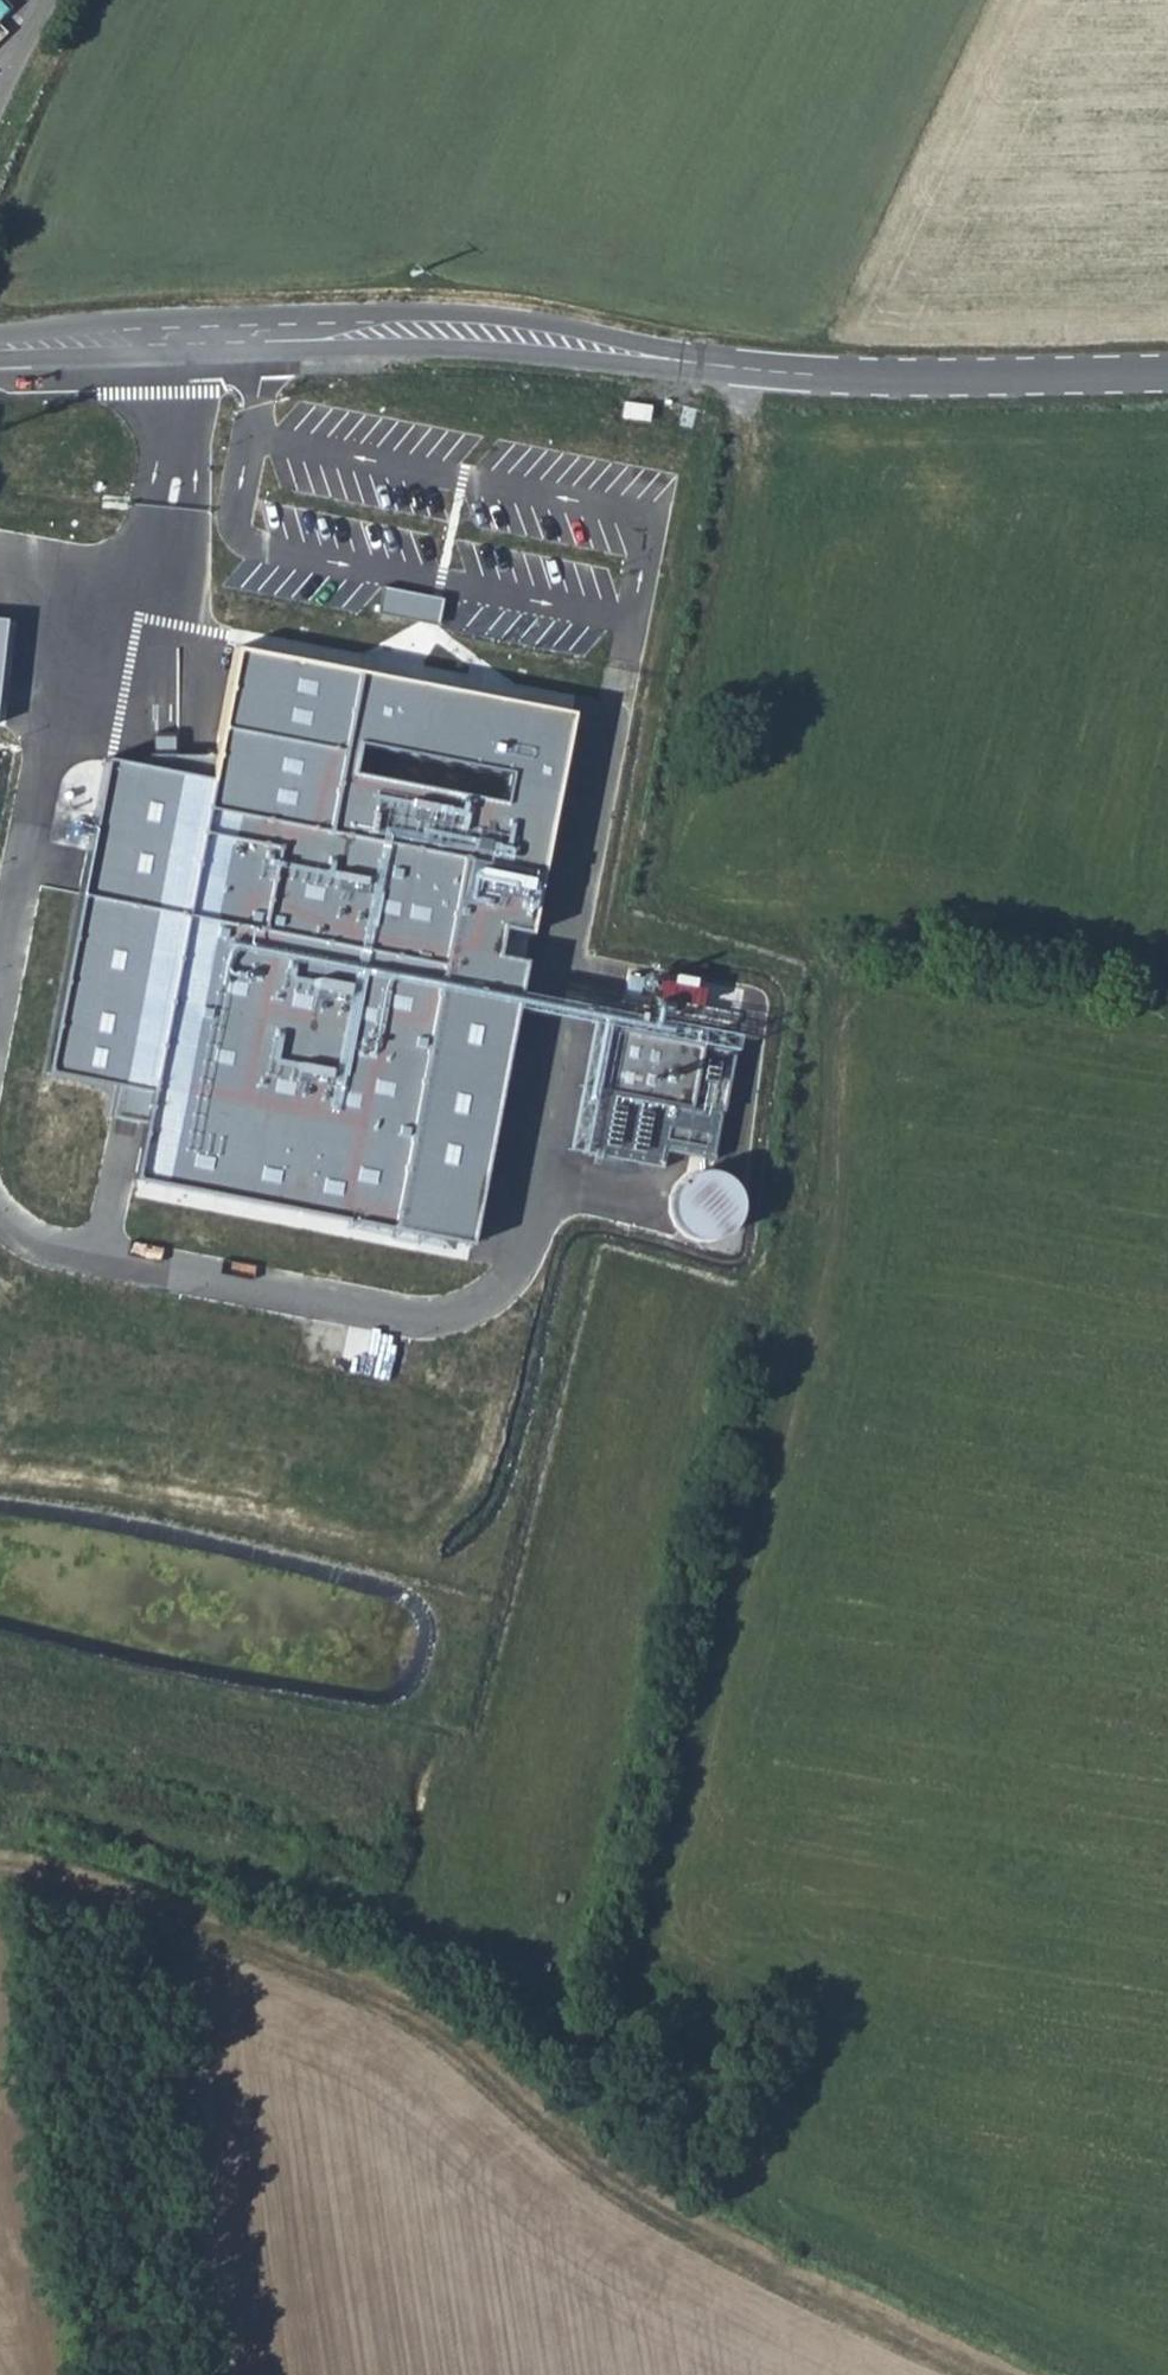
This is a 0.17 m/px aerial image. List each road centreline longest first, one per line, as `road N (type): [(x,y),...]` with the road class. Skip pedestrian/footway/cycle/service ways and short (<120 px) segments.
road 1 (unclassified): [(1167,383),(832,386),(405,342),(34,351)]

